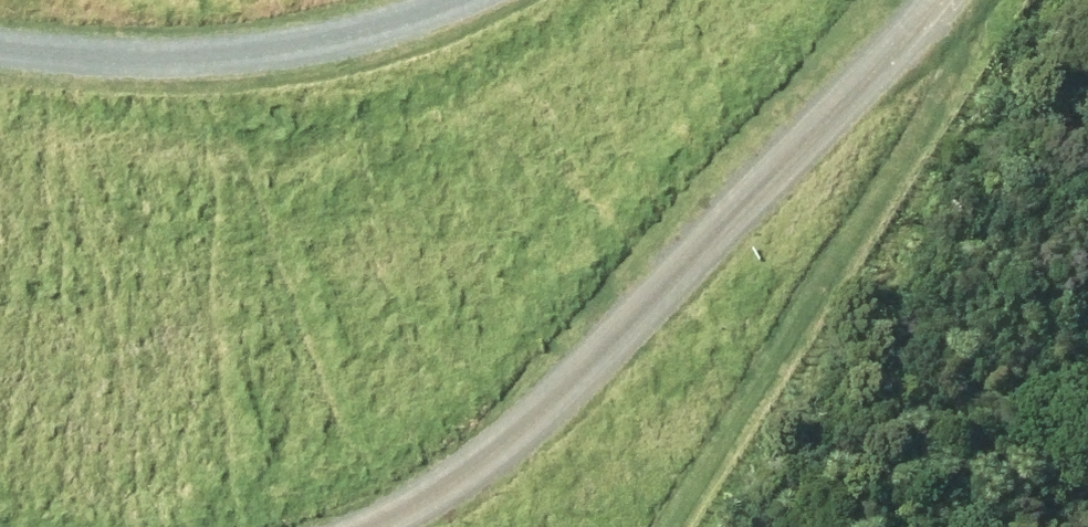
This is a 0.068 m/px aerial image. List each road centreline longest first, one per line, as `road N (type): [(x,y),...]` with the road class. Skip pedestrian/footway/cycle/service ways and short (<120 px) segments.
road 1 (track): [(942,0),(426,504),(369,526)]
road 2 (track): [(943,0),(745,373),(622,526)]
road 3 (track): [(0,52),(170,63),(269,56),(376,33),(468,0)]

